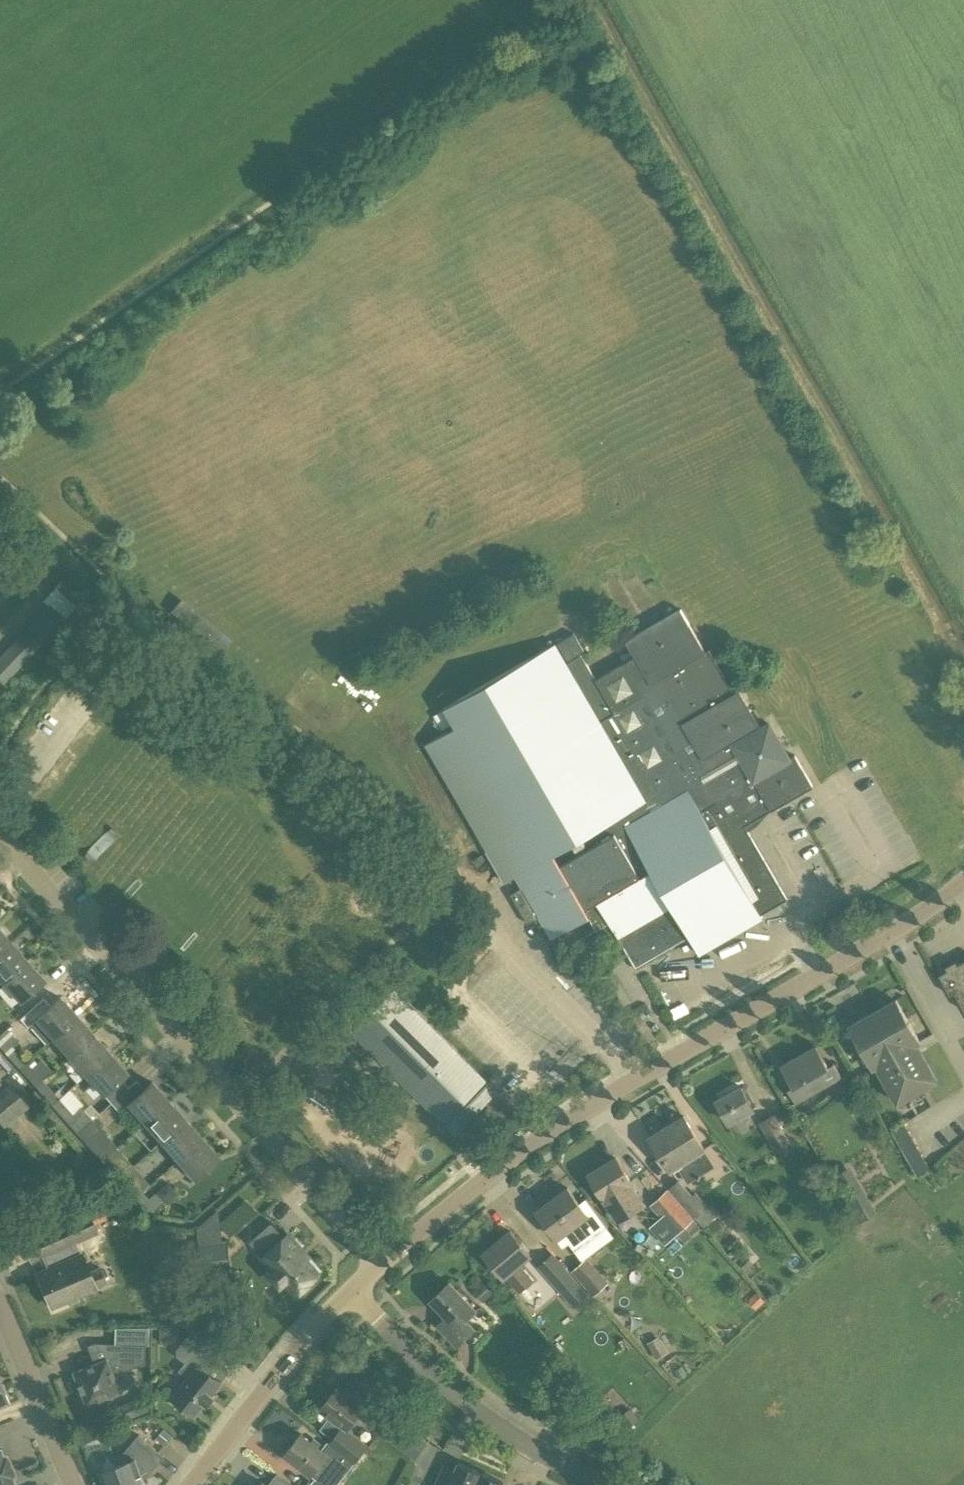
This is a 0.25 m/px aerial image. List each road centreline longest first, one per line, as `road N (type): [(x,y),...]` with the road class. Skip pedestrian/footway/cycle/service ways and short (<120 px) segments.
road 1 (tertiary): [(380,1260),(577,1114),(963,881)]
road 2 (residential): [(380,1260),(0,835)]
road 3 (residential): [(601,1484),(427,1373),(350,1289)]
road 4 (tertiary): [(191,1484),(350,1289)]
road 5 (secondary): [(74,1484),(0,1304)]

